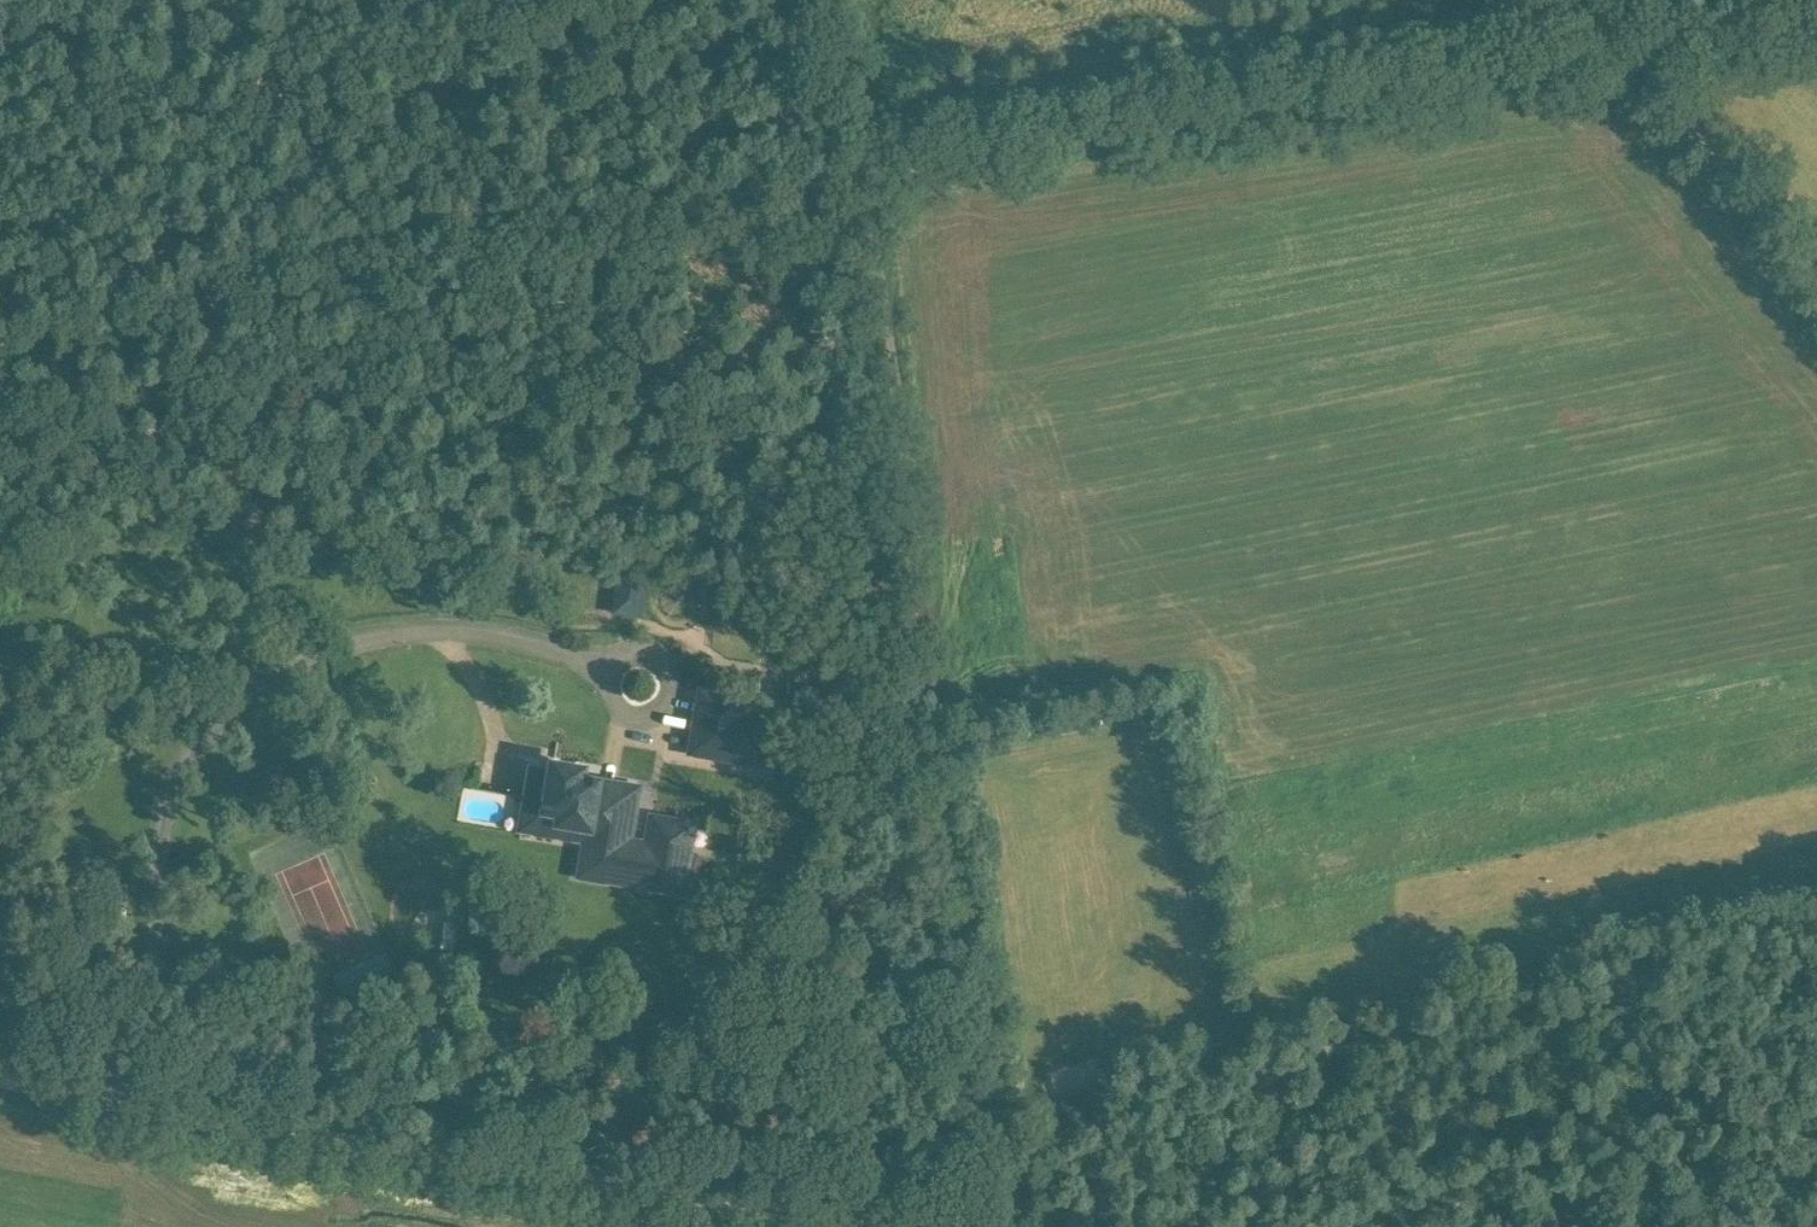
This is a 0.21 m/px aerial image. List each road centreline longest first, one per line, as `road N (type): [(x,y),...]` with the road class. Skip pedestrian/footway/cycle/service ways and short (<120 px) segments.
road 1 (track): [(0,341),(1628,58)]
road 2 (track): [(0,1077),(795,1226)]
road 3 (track): [(1816,278),(1628,58)]
road 4 (track): [(1816,27),(1628,58)]

